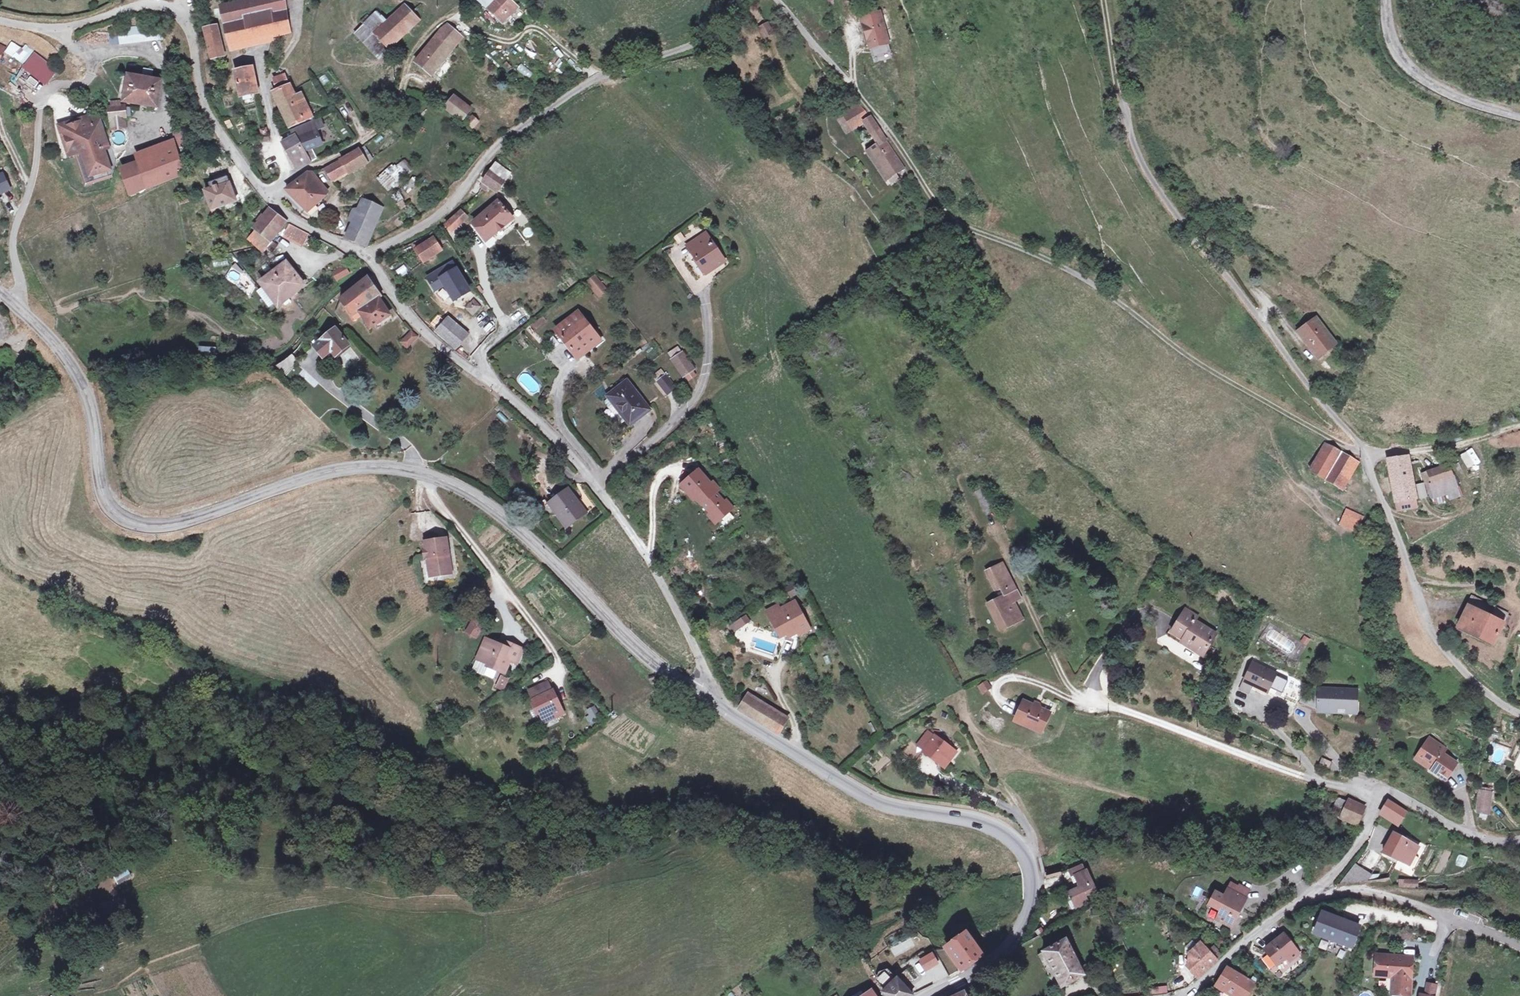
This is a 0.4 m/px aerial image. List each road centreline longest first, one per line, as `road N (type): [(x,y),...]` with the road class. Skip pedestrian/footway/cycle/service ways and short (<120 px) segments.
road 1 (residential): [(1519,715),(1482,688),(1431,629),(1361,447),(1170,208),(1142,163),(1121,105)]
road 2 (track): [(812,42),(947,216),(1065,268),(1194,360),(1365,455)]
road 3 (secondary): [(431,476),(363,467),(193,520),(130,522),(106,502),(92,412),(76,372),(0,293)]
road 4 (unclassified): [(703,697),(692,644),(622,522),(552,435),(413,322),(366,255)]
road 5 (secondary): [(937,995),(1003,951),(1021,928),(1033,885),(1014,842),(986,825),(872,800),(703,697)]
road 6 (unclassified): [(366,255),(296,222),(256,185),(214,128),(177,11),(140,4),(68,28),(0,21)]
road 7 (residential): [(366,255),(432,219),(500,144),(577,88),(684,49),(732,0)]
road 8 (secondary): [(703,697),(641,652),(493,509),(431,476)]
road 9 (residential): [(1375,793),(1247,759),(1117,710)]
road 10 (residential): [(556,678),(555,656),(437,503),(431,476)]
road 11 (residential): [(1296,903),(1369,892),(1519,948)]
road 12 (unclassified): [(1519,115),(1442,90),(1403,61),(1386,35),(1386,0)]
road 13 (residential): [(1375,793),(1387,789),(1472,835),(1519,841)]
road 14 (residential): [(1189,995),(1296,903)]
road 15 (residential): [(1296,903),(1352,851),(1375,793)]
road 16 (track): [(1125,118),(1148,0)]

